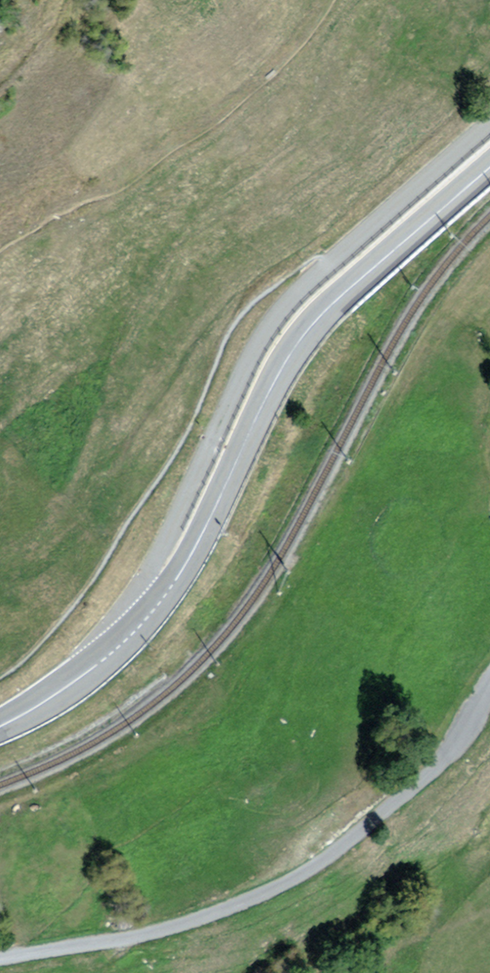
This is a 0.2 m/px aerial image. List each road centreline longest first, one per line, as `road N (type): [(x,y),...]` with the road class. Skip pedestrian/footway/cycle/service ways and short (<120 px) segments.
road 1 (residential): [(489,113),(260,323),(143,571),(128,636)]
road 2 (primary): [(128,636),(171,588),(214,516),(275,380),(311,326),(489,162)]
road 3 (unclassified): [(489,685),(469,734),(429,775),(316,866),(245,909),(0,958)]
road 4 (primary): [(0,724),(78,680),(128,636)]

